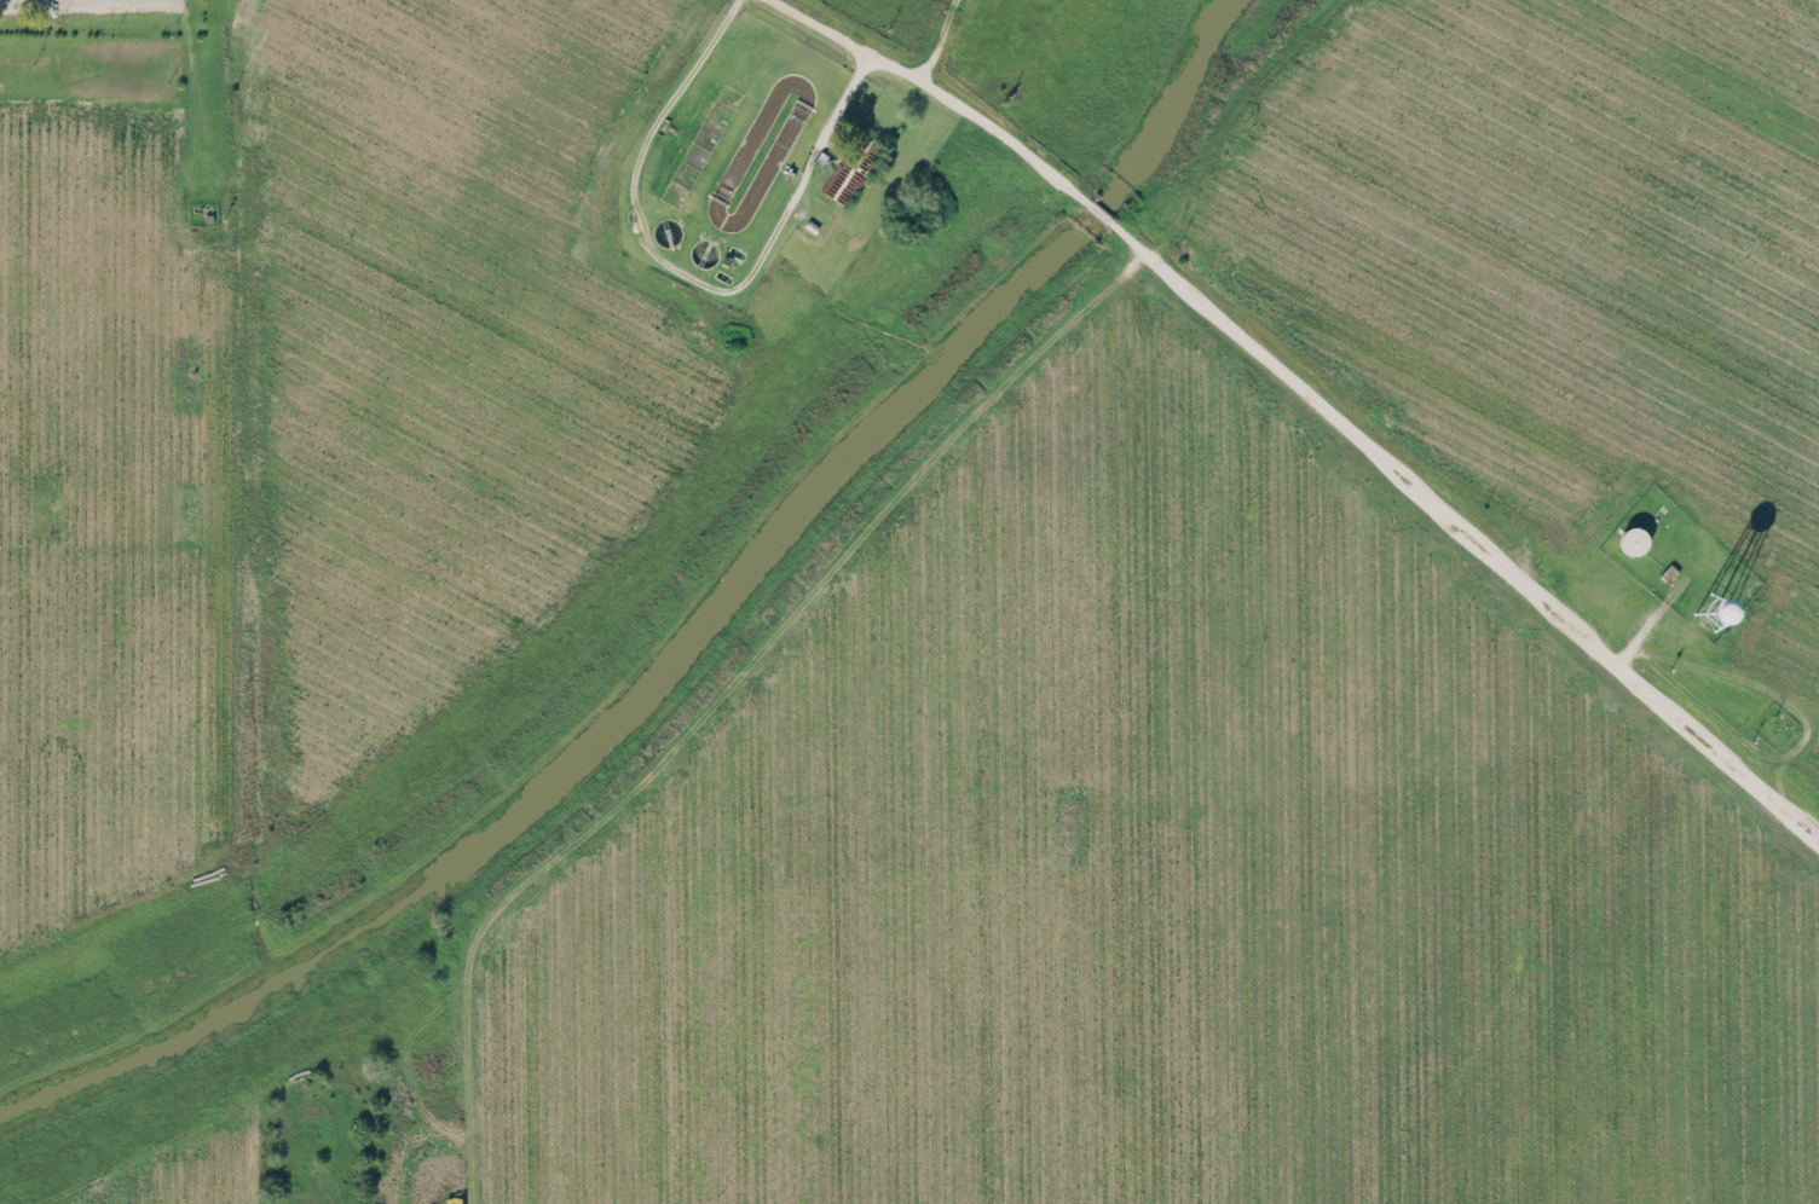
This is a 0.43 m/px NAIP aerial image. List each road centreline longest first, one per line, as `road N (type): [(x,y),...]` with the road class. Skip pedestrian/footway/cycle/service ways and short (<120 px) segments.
road 1 (track): [(467,1203),(470,968),(611,856),(1153,257)]

